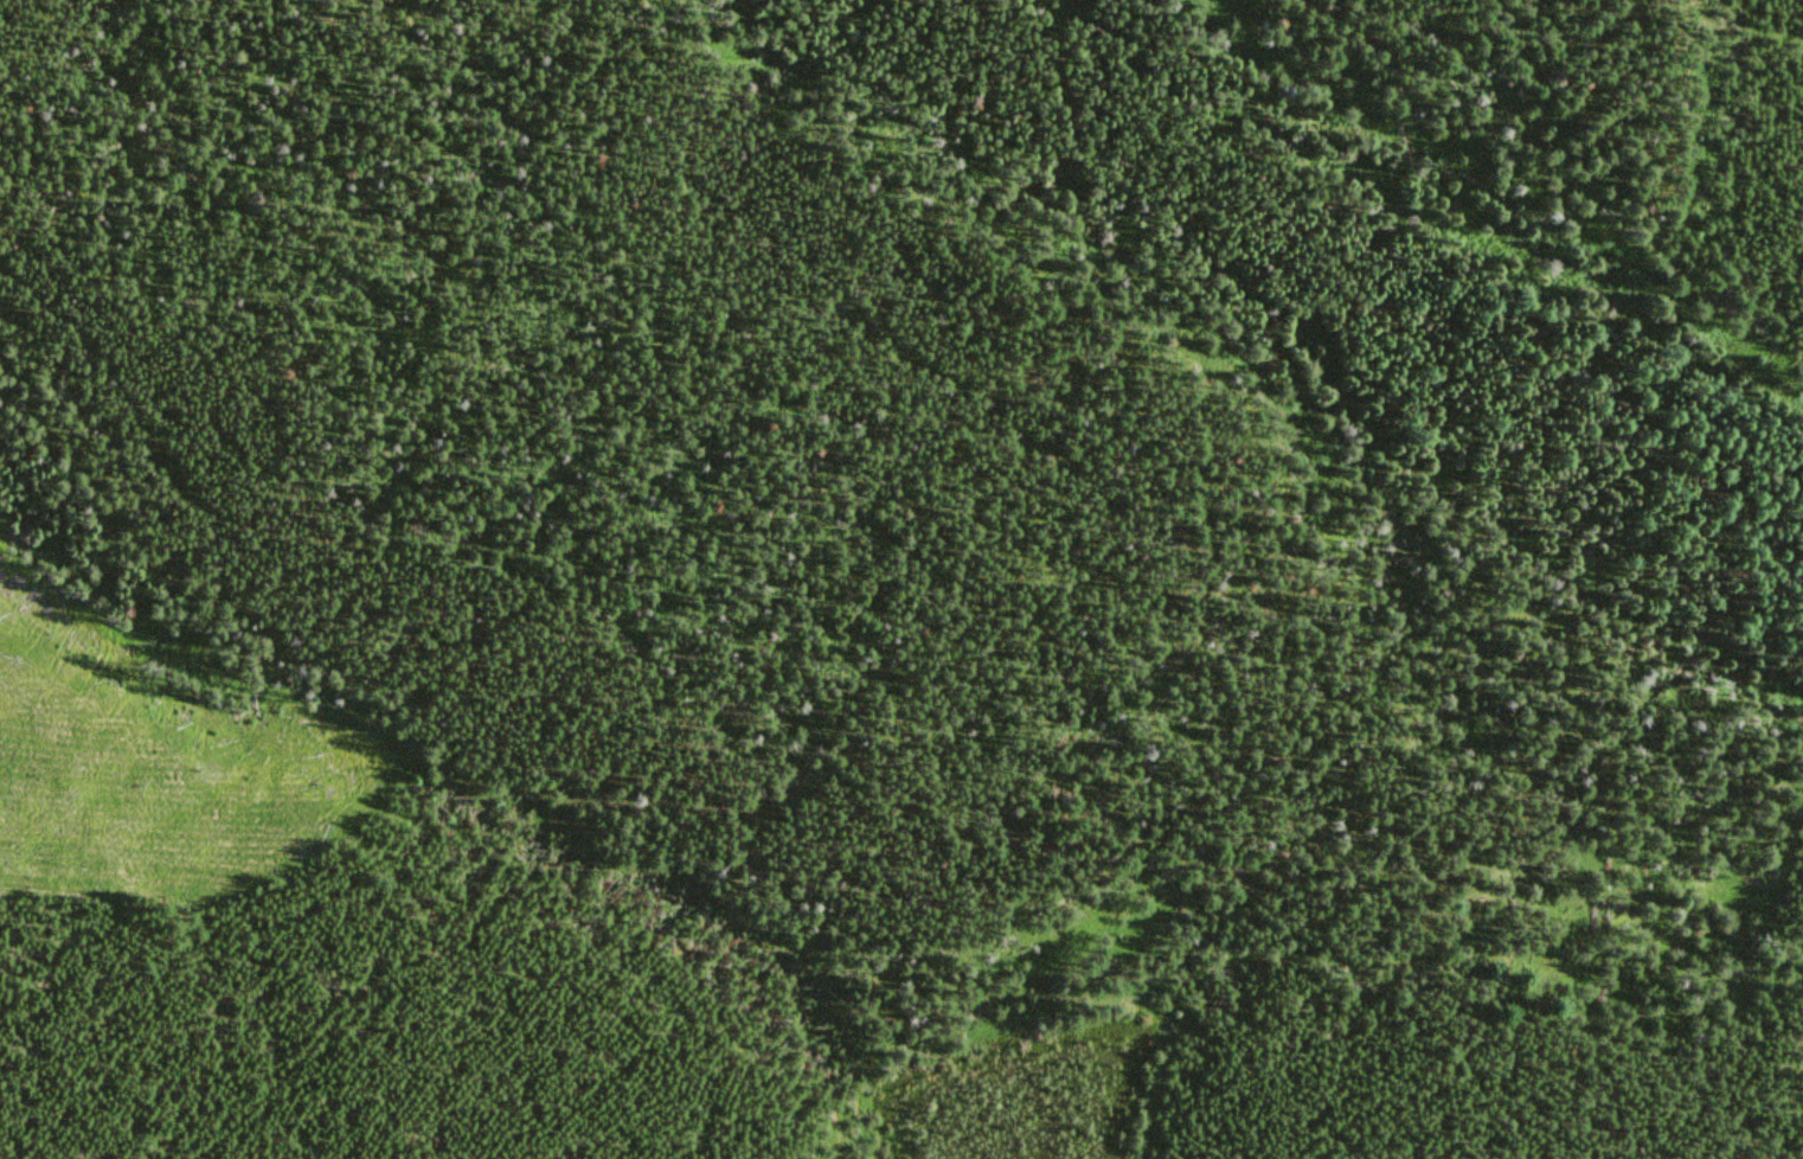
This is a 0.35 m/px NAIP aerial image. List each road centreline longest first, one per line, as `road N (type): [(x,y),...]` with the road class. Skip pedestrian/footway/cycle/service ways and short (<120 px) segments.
road 1 (track): [(184,1158),(274,1077)]

